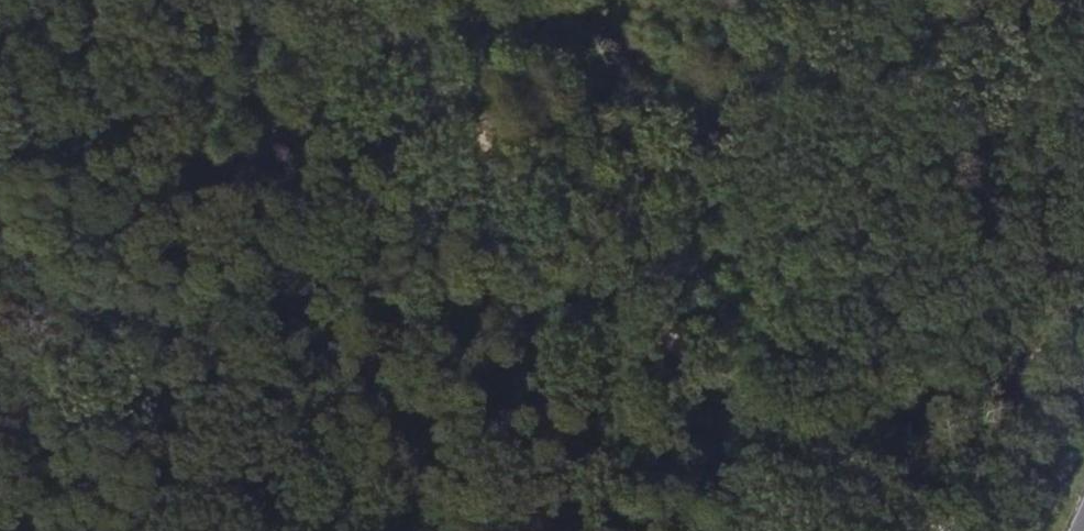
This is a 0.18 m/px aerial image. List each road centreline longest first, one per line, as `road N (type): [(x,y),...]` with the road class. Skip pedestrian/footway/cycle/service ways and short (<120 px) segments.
road 1 (track): [(854,530),(555,240),(359,0)]

